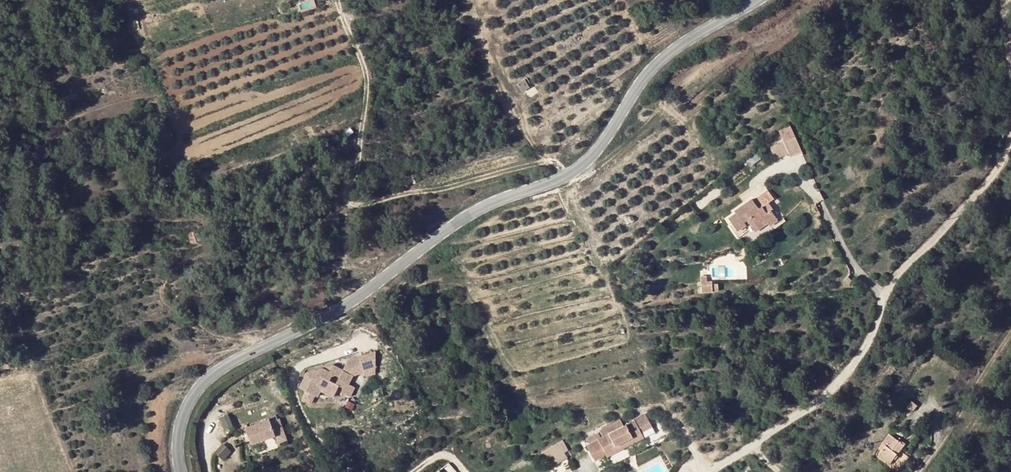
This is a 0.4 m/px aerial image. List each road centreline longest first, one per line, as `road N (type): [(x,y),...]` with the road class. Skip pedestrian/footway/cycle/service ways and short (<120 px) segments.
road 1 (tertiary): [(180,471),(183,418),(213,377),(372,286),(453,225),(581,168),(676,53),(764,0)]
road 2 (track): [(752,446),(845,376),(893,280),(994,172),(1010,137)]
road 3 (track): [(917,471),(1010,331)]

